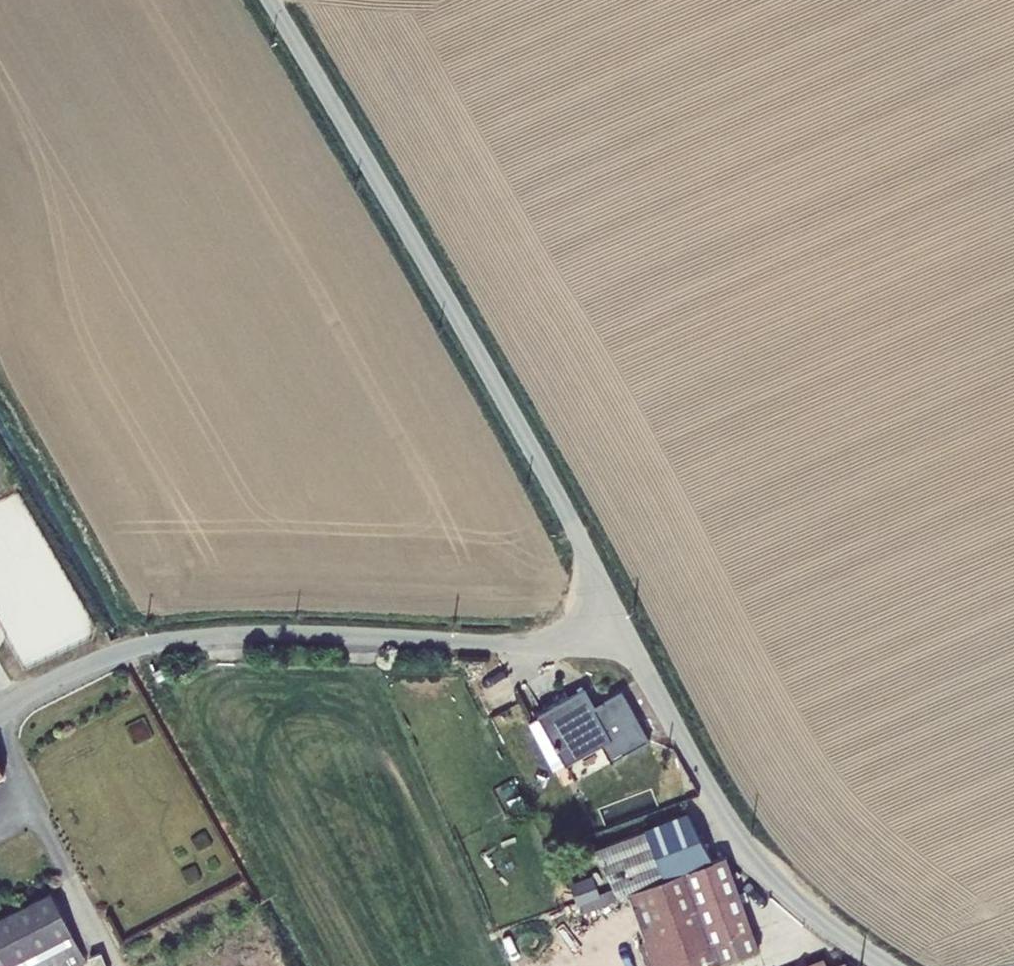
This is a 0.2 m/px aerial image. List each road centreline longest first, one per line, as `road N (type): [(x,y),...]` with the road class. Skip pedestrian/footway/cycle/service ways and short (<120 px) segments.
road 1 (unclassified): [(271,0),(540,468),(627,641)]
road 2 (residential): [(627,641),(202,633),(135,645),(72,668),(0,711)]
road 3 (unclassified): [(627,641),(732,836),(801,904),(889,965)]

